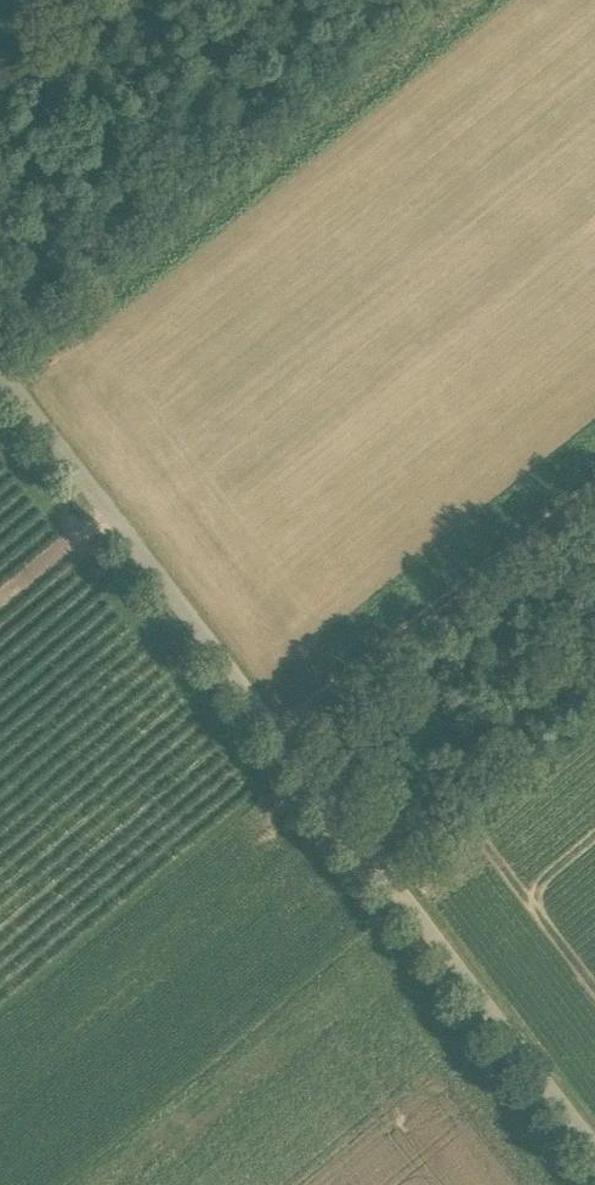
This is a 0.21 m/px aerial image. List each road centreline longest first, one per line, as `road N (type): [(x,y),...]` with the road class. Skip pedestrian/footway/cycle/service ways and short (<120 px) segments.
road 1 (unclassified): [(594,1150),(0,364)]
road 2 (track): [(594,487),(279,736)]

